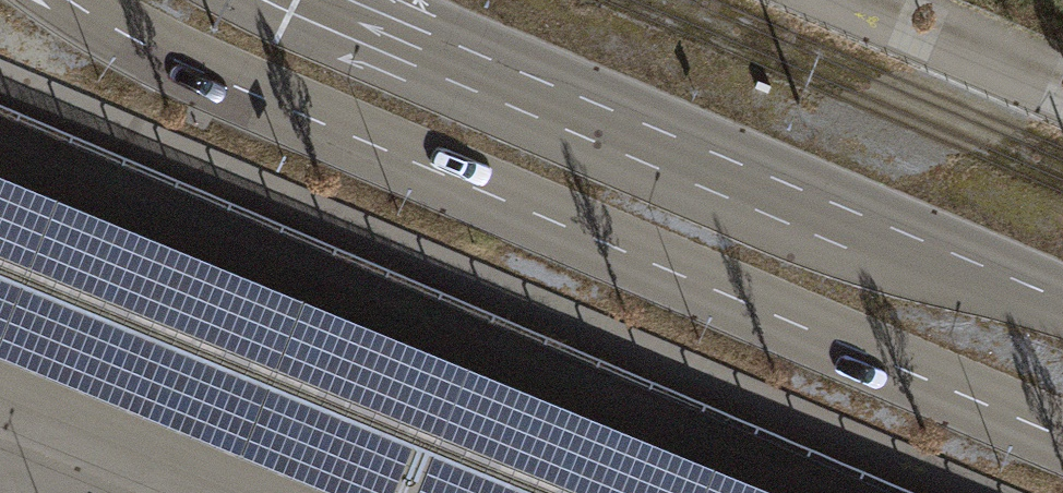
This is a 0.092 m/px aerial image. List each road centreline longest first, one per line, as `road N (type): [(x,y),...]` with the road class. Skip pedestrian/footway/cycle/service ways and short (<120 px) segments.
road 1 (primary): [(71,0),(175,58),(1062,439)]
road 2 (primary): [(1062,305),(319,0)]

